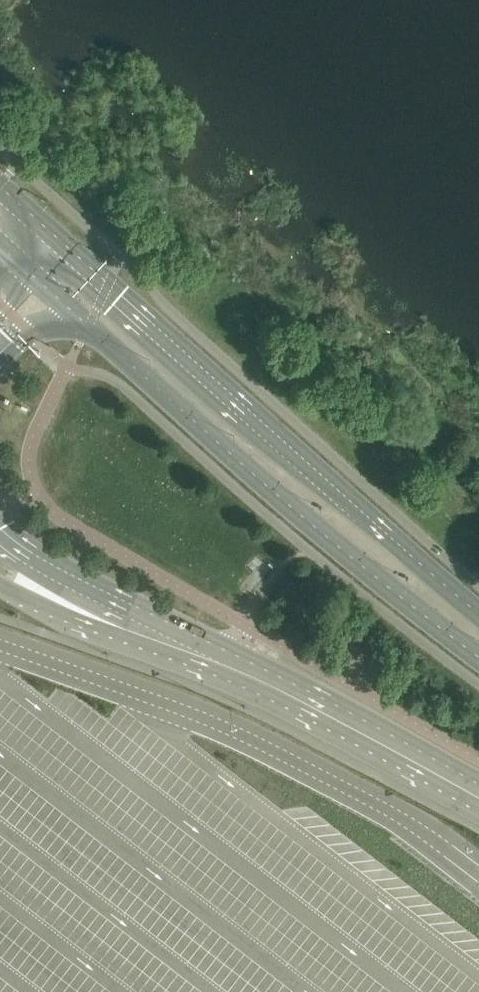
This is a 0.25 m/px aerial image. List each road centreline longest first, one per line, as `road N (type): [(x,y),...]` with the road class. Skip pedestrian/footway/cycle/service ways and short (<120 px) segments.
road 1 (secondary): [(478,612),(53,232)]
road 2 (secondary): [(89,326),(322,533),(478,656)]
road 3 (tertiary): [(261,679),(0,537)]
road 4 (tertiary): [(0,587),(121,636),(261,679)]
road 5 (tertiary): [(478,798),(261,679)]

